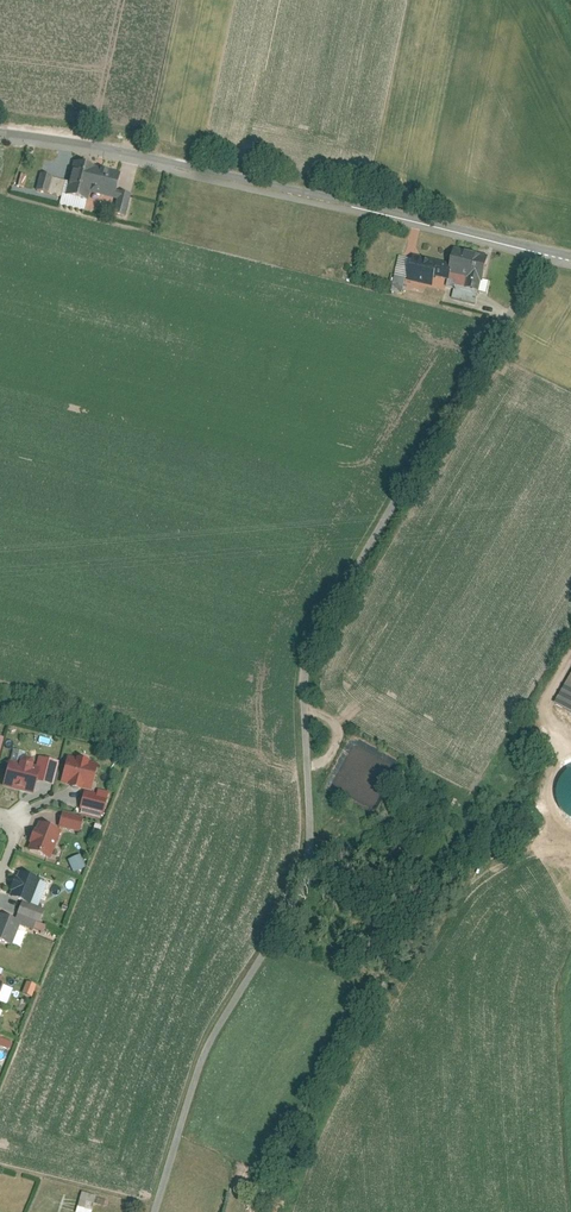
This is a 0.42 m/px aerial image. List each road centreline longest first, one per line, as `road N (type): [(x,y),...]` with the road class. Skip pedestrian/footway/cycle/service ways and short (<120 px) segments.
road 1 (residential): [(549,250),(315,640),(305,682),(310,828),(302,884),(205,1054),(154,1211)]
road 2 (residential): [(549,250),(125,150),(0,134)]

